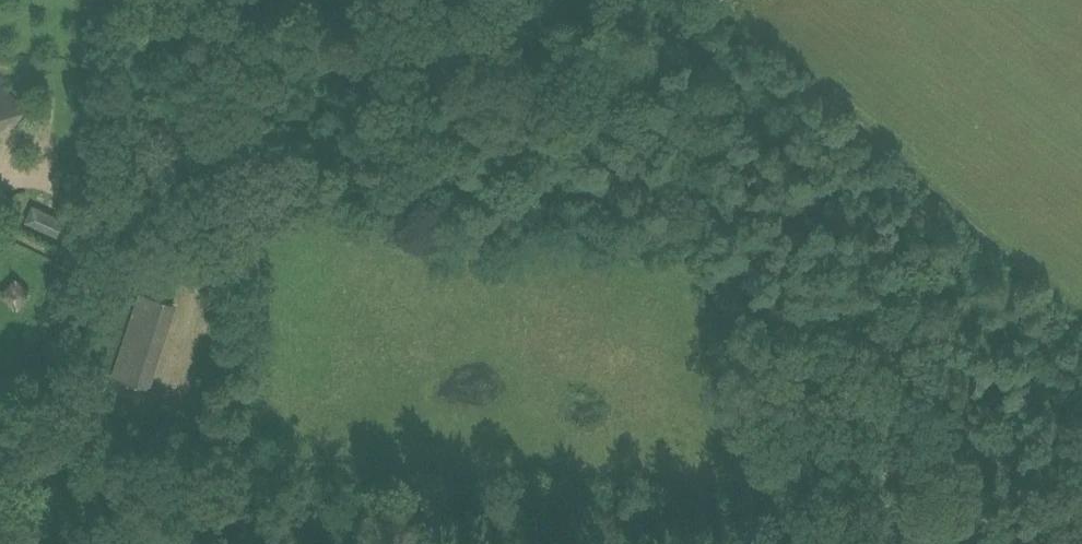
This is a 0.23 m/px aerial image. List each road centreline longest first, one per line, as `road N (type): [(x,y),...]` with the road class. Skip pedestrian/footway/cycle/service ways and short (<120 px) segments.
road 1 (track): [(0,189),(28,177),(113,212)]

